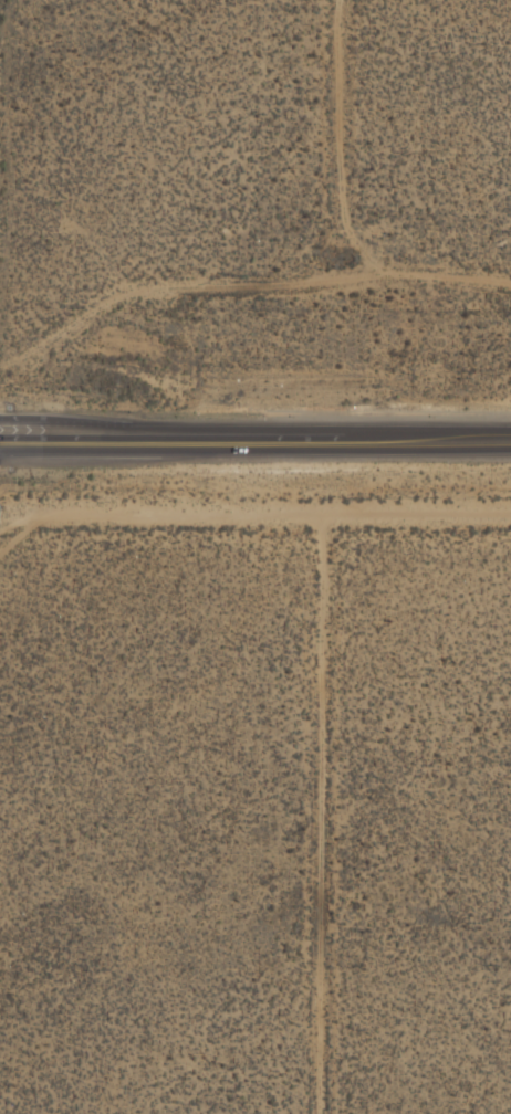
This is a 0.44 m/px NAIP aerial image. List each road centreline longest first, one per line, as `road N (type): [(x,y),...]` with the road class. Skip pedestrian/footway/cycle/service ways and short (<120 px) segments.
road 1 (primary): [(0,452),(510,447)]
road 2 (primary): [(352,432),(0,430)]
road 3 (primary): [(510,435),(352,432)]

